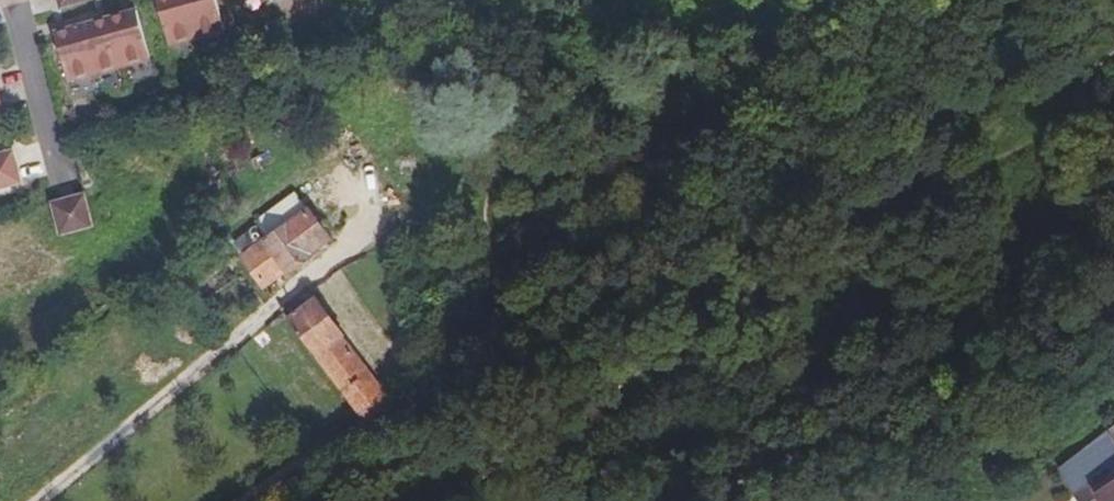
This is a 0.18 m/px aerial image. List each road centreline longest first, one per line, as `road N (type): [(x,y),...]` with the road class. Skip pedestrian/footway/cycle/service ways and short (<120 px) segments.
road 1 (track): [(313,269),(36,500)]
road 2 (residential): [(60,181),(14,0)]

